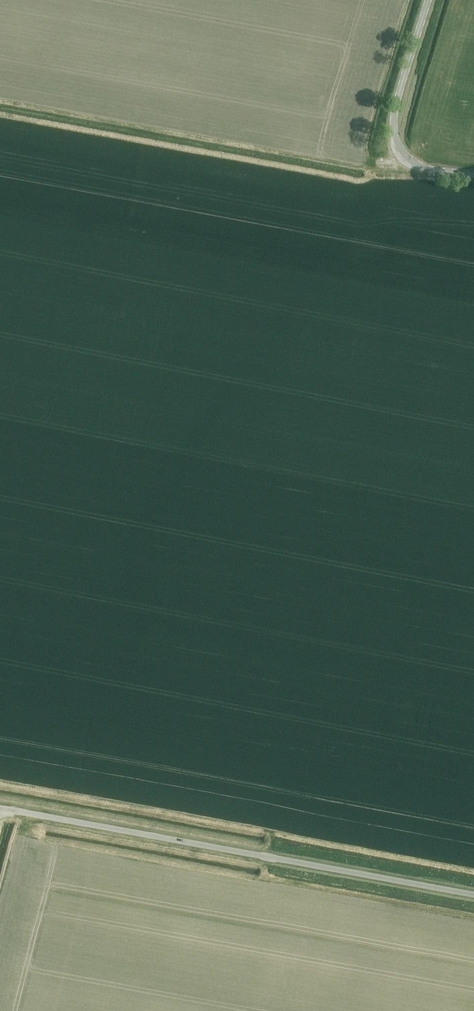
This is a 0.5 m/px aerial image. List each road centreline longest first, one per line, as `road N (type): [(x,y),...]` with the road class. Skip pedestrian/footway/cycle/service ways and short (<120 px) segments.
road 1 (unclassified): [(473,894),(0,808)]
road 2 (unclassified): [(473,174),(412,162),(394,129),(426,0)]

